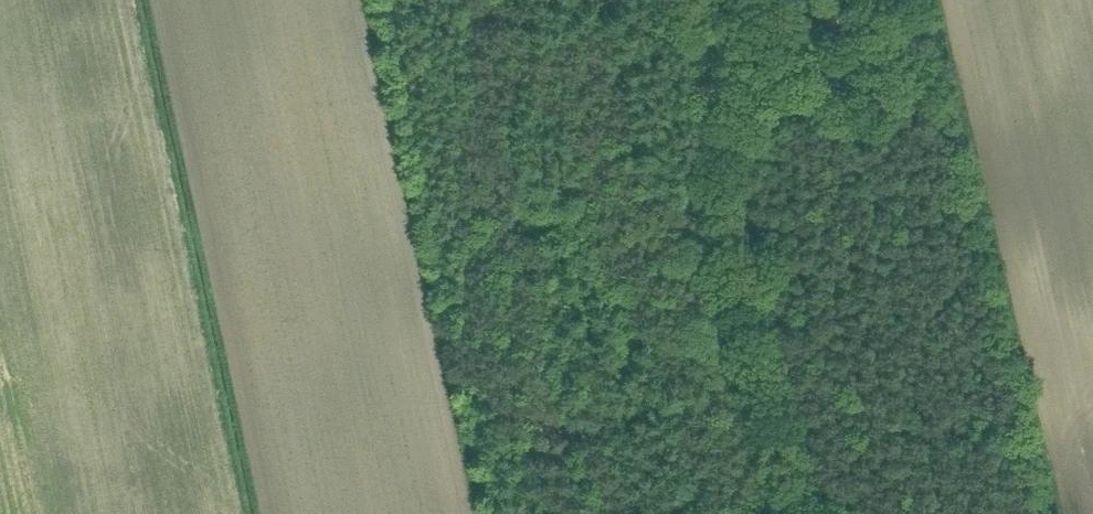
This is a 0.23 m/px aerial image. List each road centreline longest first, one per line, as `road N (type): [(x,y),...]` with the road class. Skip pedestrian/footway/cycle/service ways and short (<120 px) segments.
road 1 (track): [(807,513),(693,0)]

